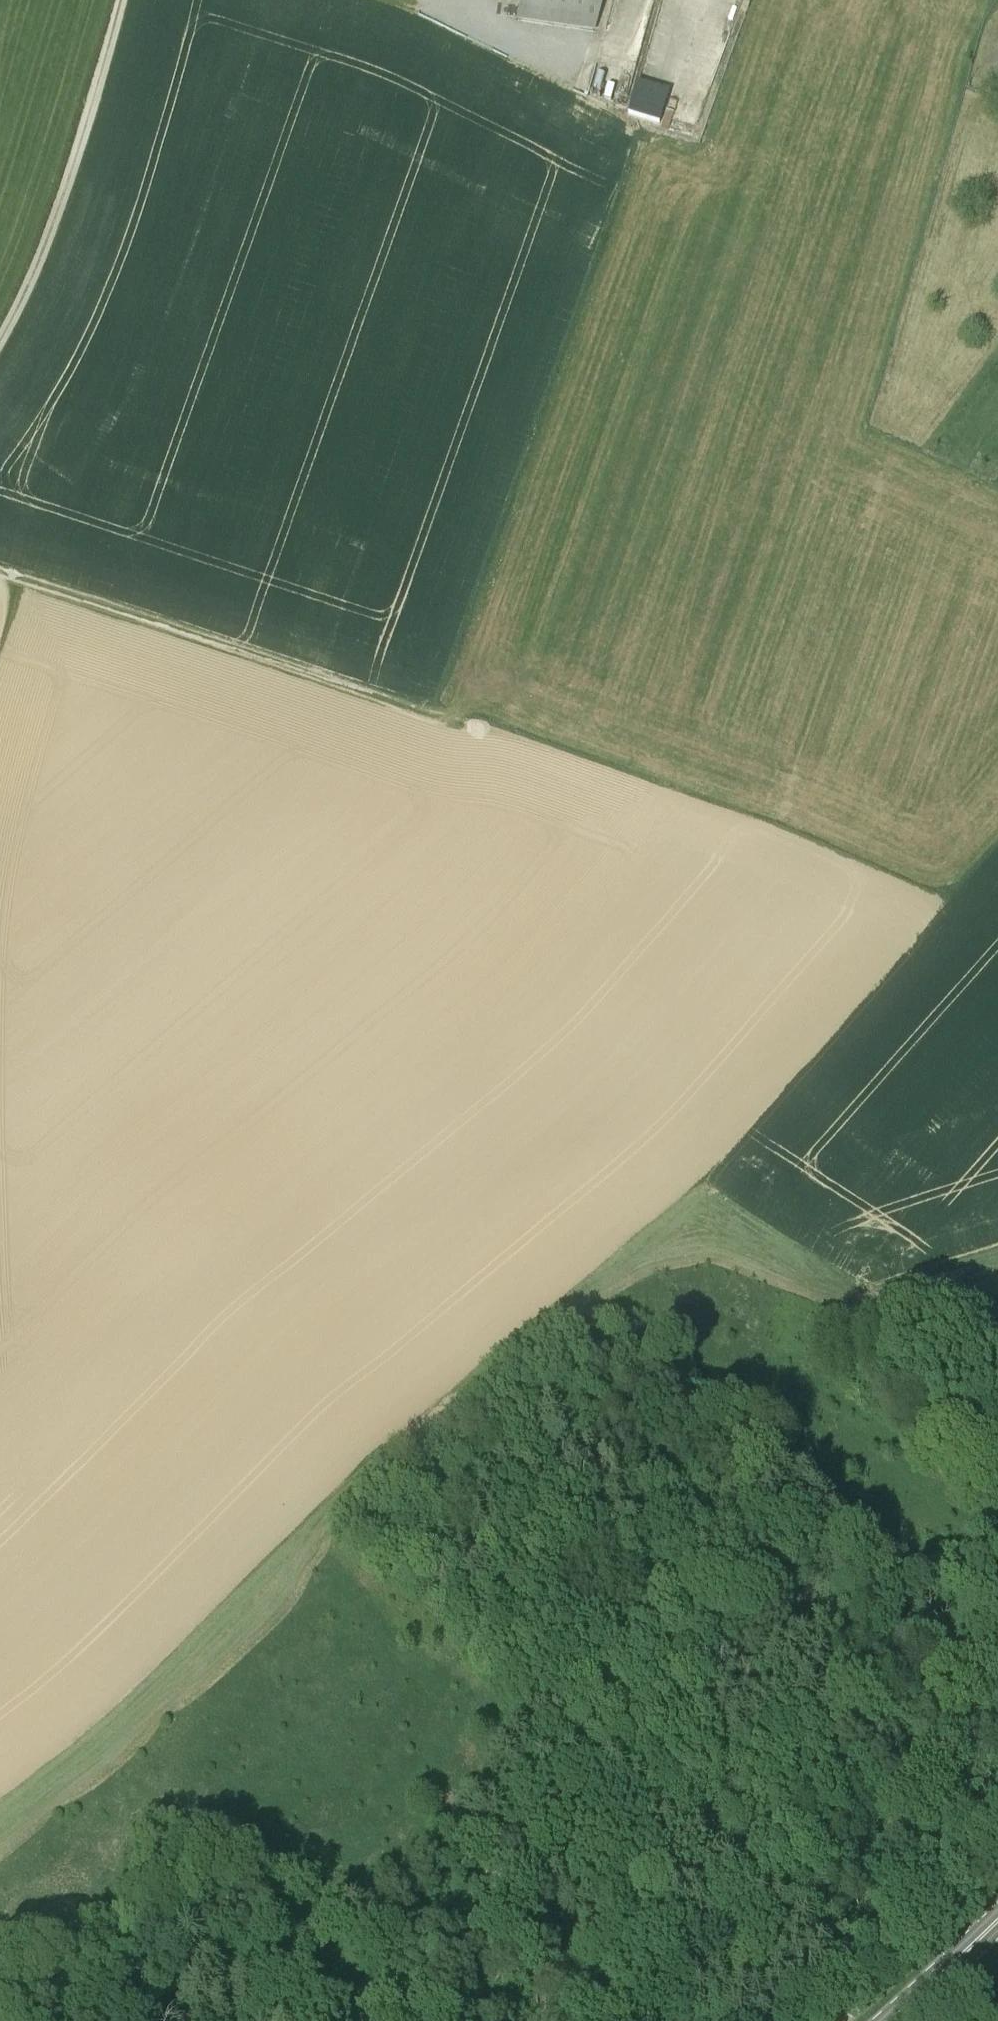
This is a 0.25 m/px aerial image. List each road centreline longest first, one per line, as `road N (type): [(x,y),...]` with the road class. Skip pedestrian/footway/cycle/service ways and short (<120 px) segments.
road 1 (track): [(997,1260),(886,1291),(858,1291),(719,1244),(669,1243),(621,1267),(376,1461),(91,1727),(0,1800)]
road 2 (track): [(0,575),(441,723)]
road 3 (track): [(0,339),(44,242),(118,0)]
road 4 (primary): [(890,2020),(997,1919)]

